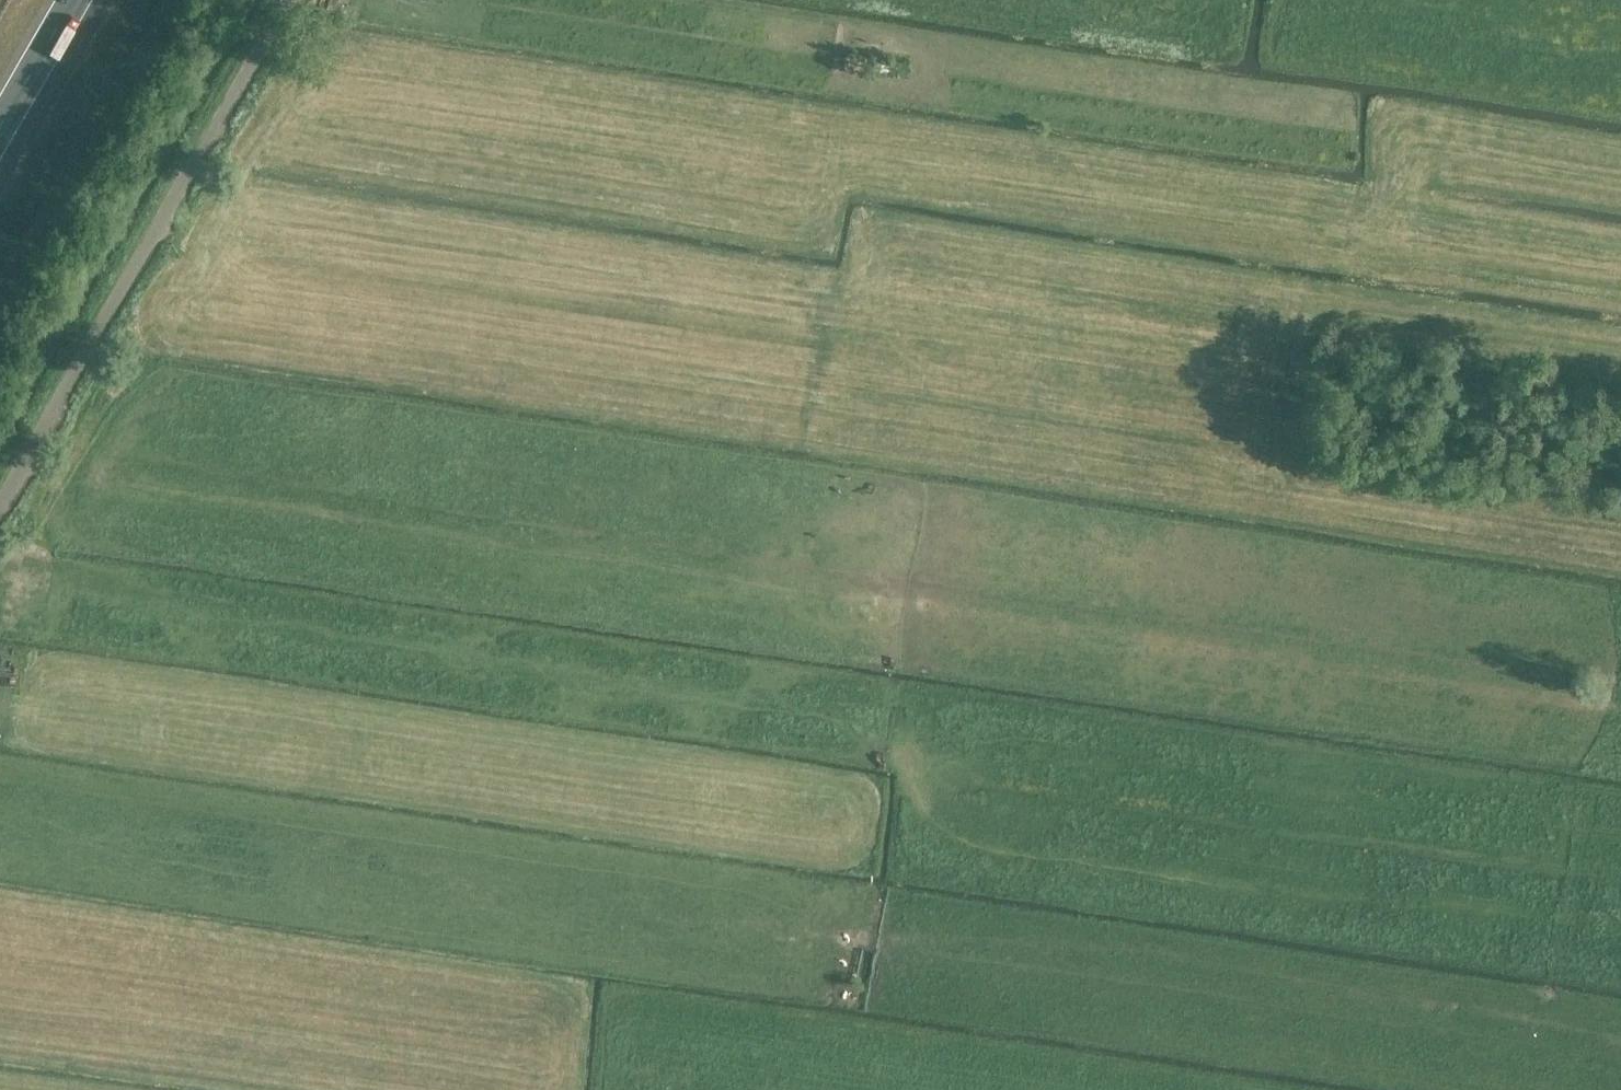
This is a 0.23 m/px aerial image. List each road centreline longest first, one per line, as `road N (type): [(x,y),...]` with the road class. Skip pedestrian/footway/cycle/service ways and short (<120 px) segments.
road 1 (unclassified): [(0,509),(293,0)]
road 2 (motorway): [(0,141),(81,0)]

